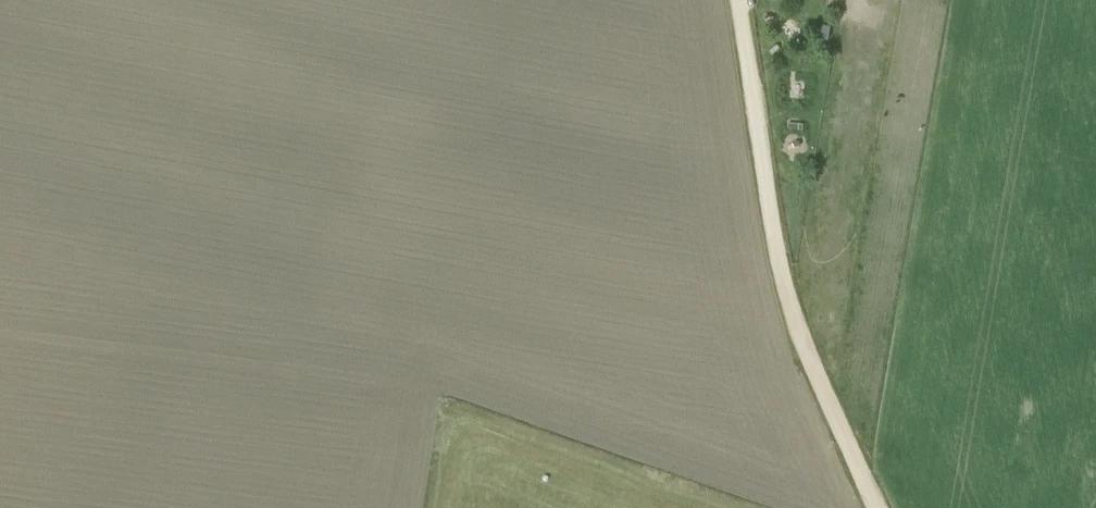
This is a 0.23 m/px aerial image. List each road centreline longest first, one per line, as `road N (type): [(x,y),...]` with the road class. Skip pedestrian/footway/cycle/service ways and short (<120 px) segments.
road 1 (track): [(877,507),(806,335),(780,246),(743,0)]

